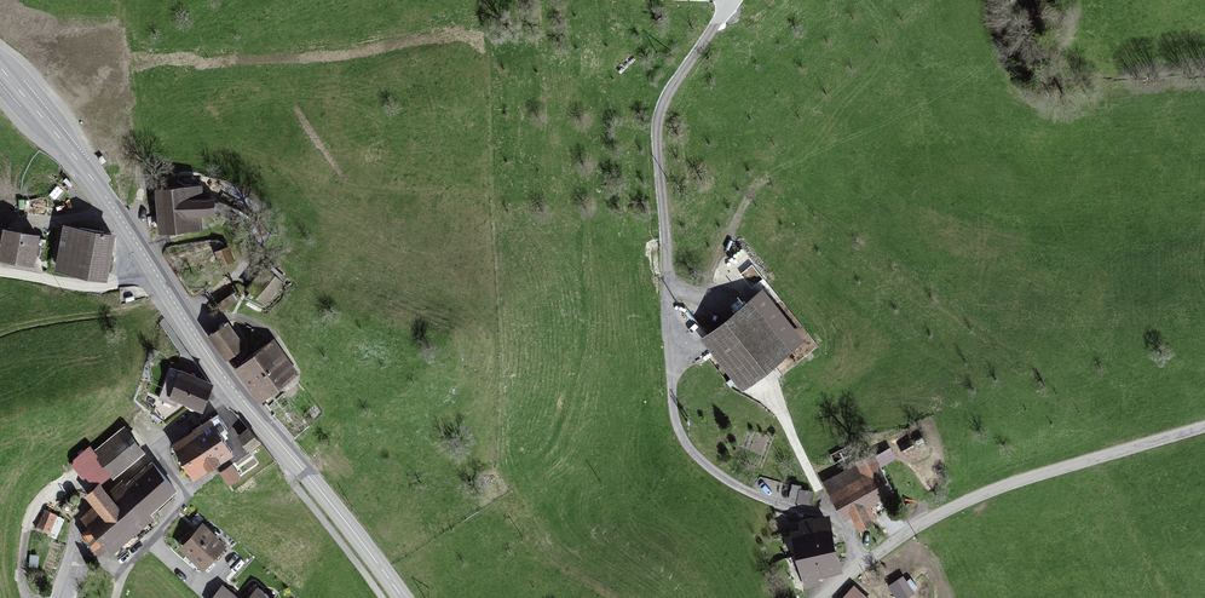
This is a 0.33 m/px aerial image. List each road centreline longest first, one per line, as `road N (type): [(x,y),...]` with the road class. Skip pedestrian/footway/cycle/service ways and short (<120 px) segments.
road 1 (track): [(867,560),(830,510),(803,509),(723,470),(692,438),(678,395),(659,136),(666,102),(717,22),(721,0)]
road 2 (tertiary): [(403,597),(237,394),(99,186),(0,67)]
road 3 (unclassified): [(1204,428),(977,501),(918,527),(824,597)]
road 4 (track): [(125,575),(190,493),(155,452),(237,394)]
road 5 (track): [(153,268),(91,287),(0,273)]
road 6 (track): [(155,452),(80,510),(73,547)]

